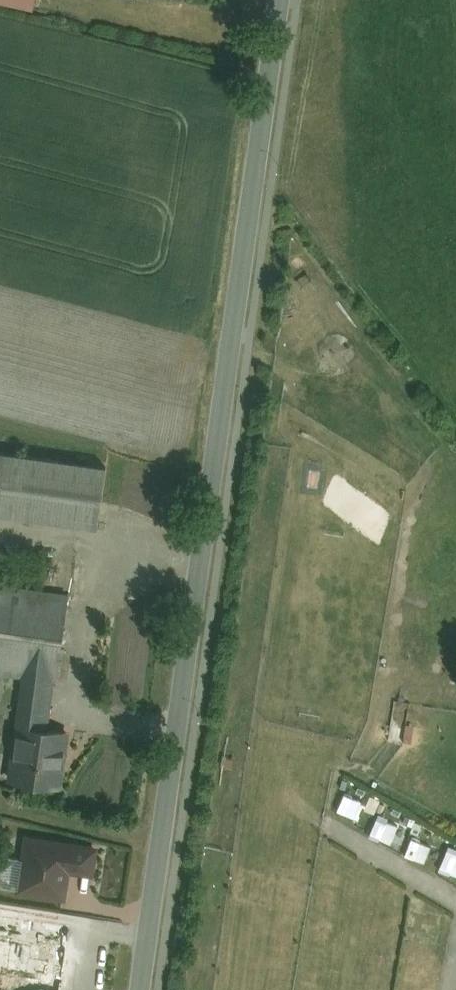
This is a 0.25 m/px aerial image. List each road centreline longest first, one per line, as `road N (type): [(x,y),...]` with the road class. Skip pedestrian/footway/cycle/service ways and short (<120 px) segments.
road 1 (tertiary): [(141,989),(281,0)]
road 2 (track): [(342,989),(365,846)]
road 3 (track): [(455,899),(332,826)]

